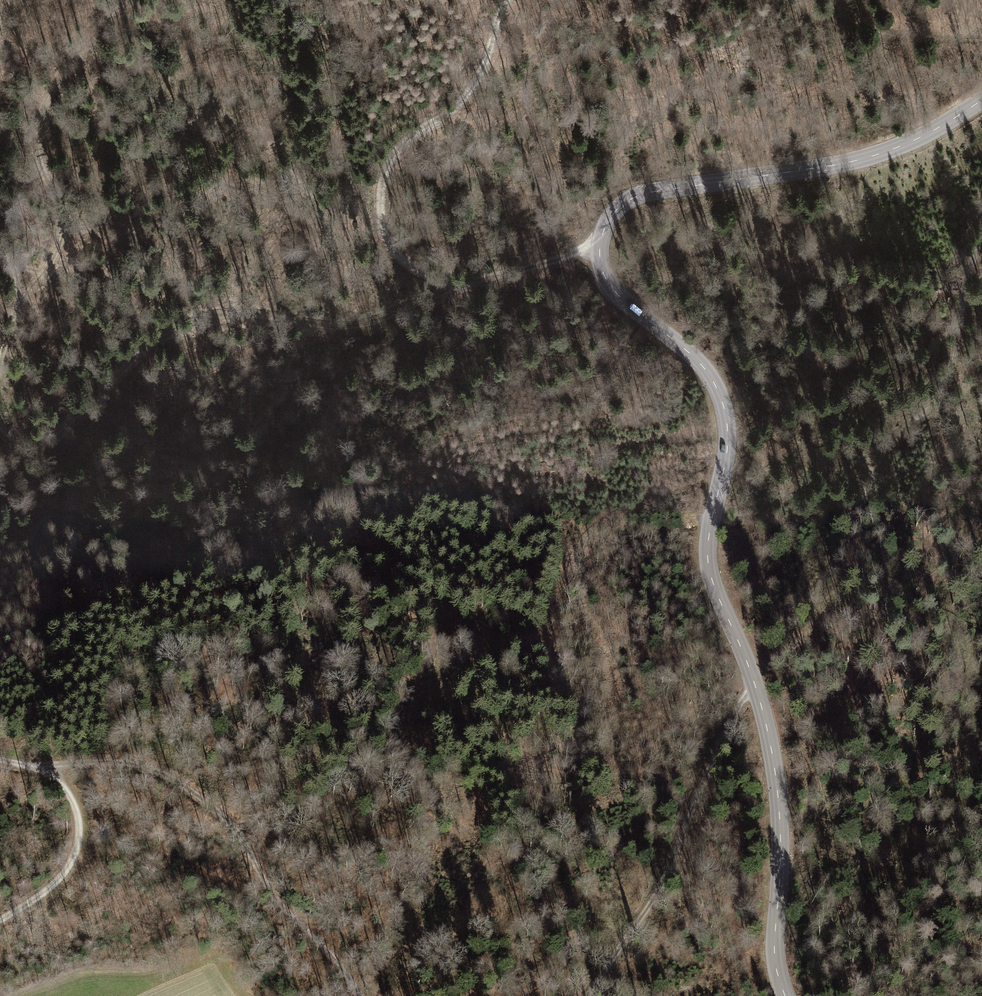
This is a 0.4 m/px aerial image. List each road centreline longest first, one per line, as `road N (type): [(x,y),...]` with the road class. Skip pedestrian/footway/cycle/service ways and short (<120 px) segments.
road 1 (tertiary): [(981,100),(916,139),(856,160),(642,194),(614,213),(600,243),(611,287),(701,364),(724,409),(727,449),(709,567),(771,747),(781,842),(774,954),(785,995)]
road 2 (track): [(600,243),(455,287),(419,277),(398,261),(380,226),(379,194),(401,146),(476,93),(510,0)]
road 3 (track): [(455,287),(344,329),(236,311),(205,316),(159,332),(44,441),(14,445),(0,429)]
road 4 (track): [(358,995),(337,957),(200,797),(156,770),(114,758),(68,759),(47,772)]
road 5 (track): [(754,683),(719,747),(660,893),(591,995)]
road 6 (track): [(21,306),(66,243),(62,202),(34,146),(40,111),(120,0)]
road 7 (track): [(0,925),(59,878),(75,853),(74,800),(47,772)]

